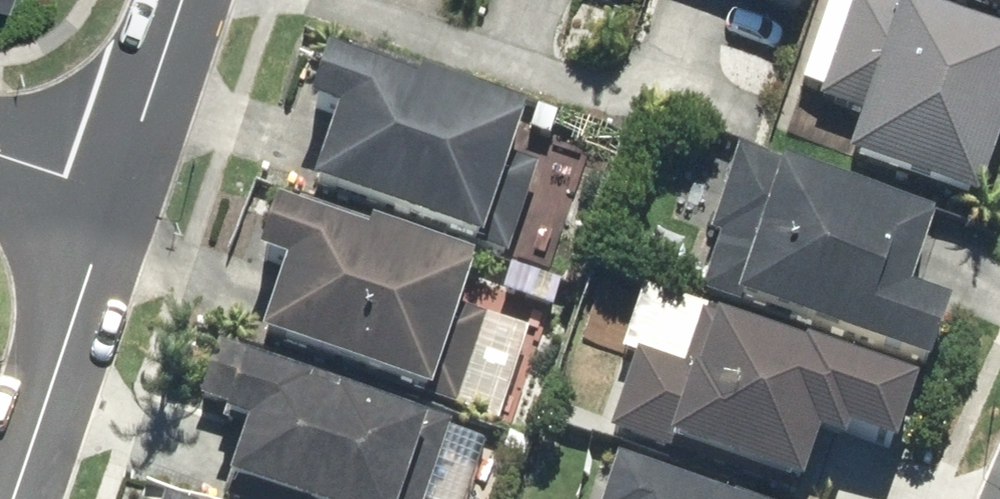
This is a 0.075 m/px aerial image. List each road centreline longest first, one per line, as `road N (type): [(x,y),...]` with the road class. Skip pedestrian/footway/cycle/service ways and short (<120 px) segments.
road 1 (residential): [(16,498),(113,193)]
road 2 (residential): [(113,193),(175,0)]

